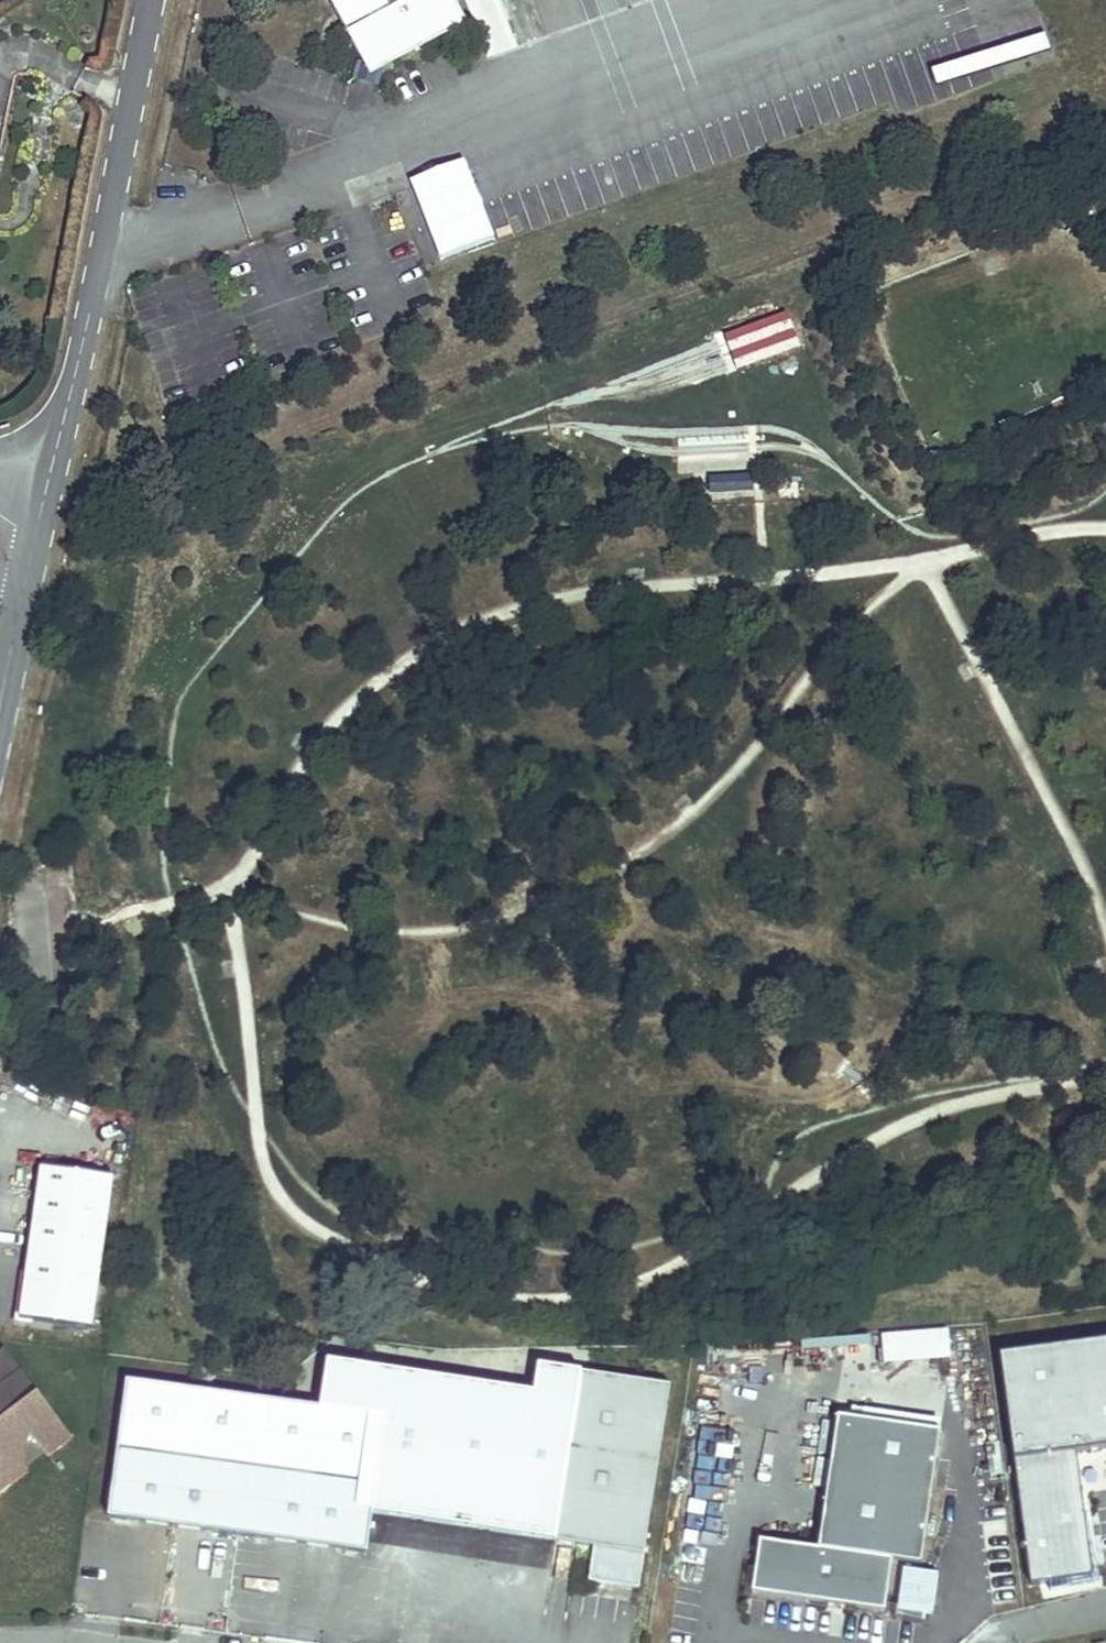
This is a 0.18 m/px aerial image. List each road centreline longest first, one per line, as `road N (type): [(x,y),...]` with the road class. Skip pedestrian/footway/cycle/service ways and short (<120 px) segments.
road 1 (unclassified): [(37,527),(147,0)]
road 2 (unclassified): [(0,700),(37,527)]

